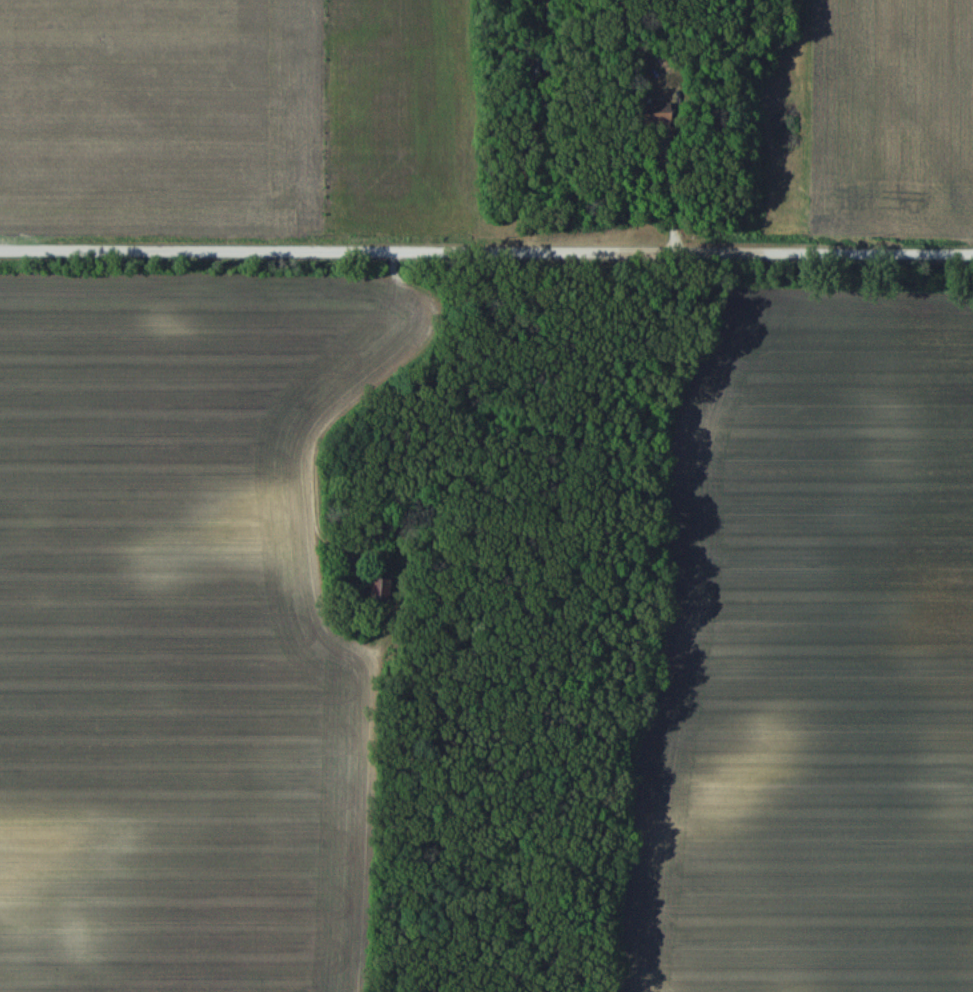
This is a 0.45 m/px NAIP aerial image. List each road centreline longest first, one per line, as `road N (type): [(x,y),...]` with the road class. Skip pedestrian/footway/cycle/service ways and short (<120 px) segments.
road 1 (residential): [(972,251),(0,245)]
road 2 (residential): [(393,248),(396,273),(441,299),(446,327),(437,350),(409,378),(325,432),(319,528),(359,574)]

